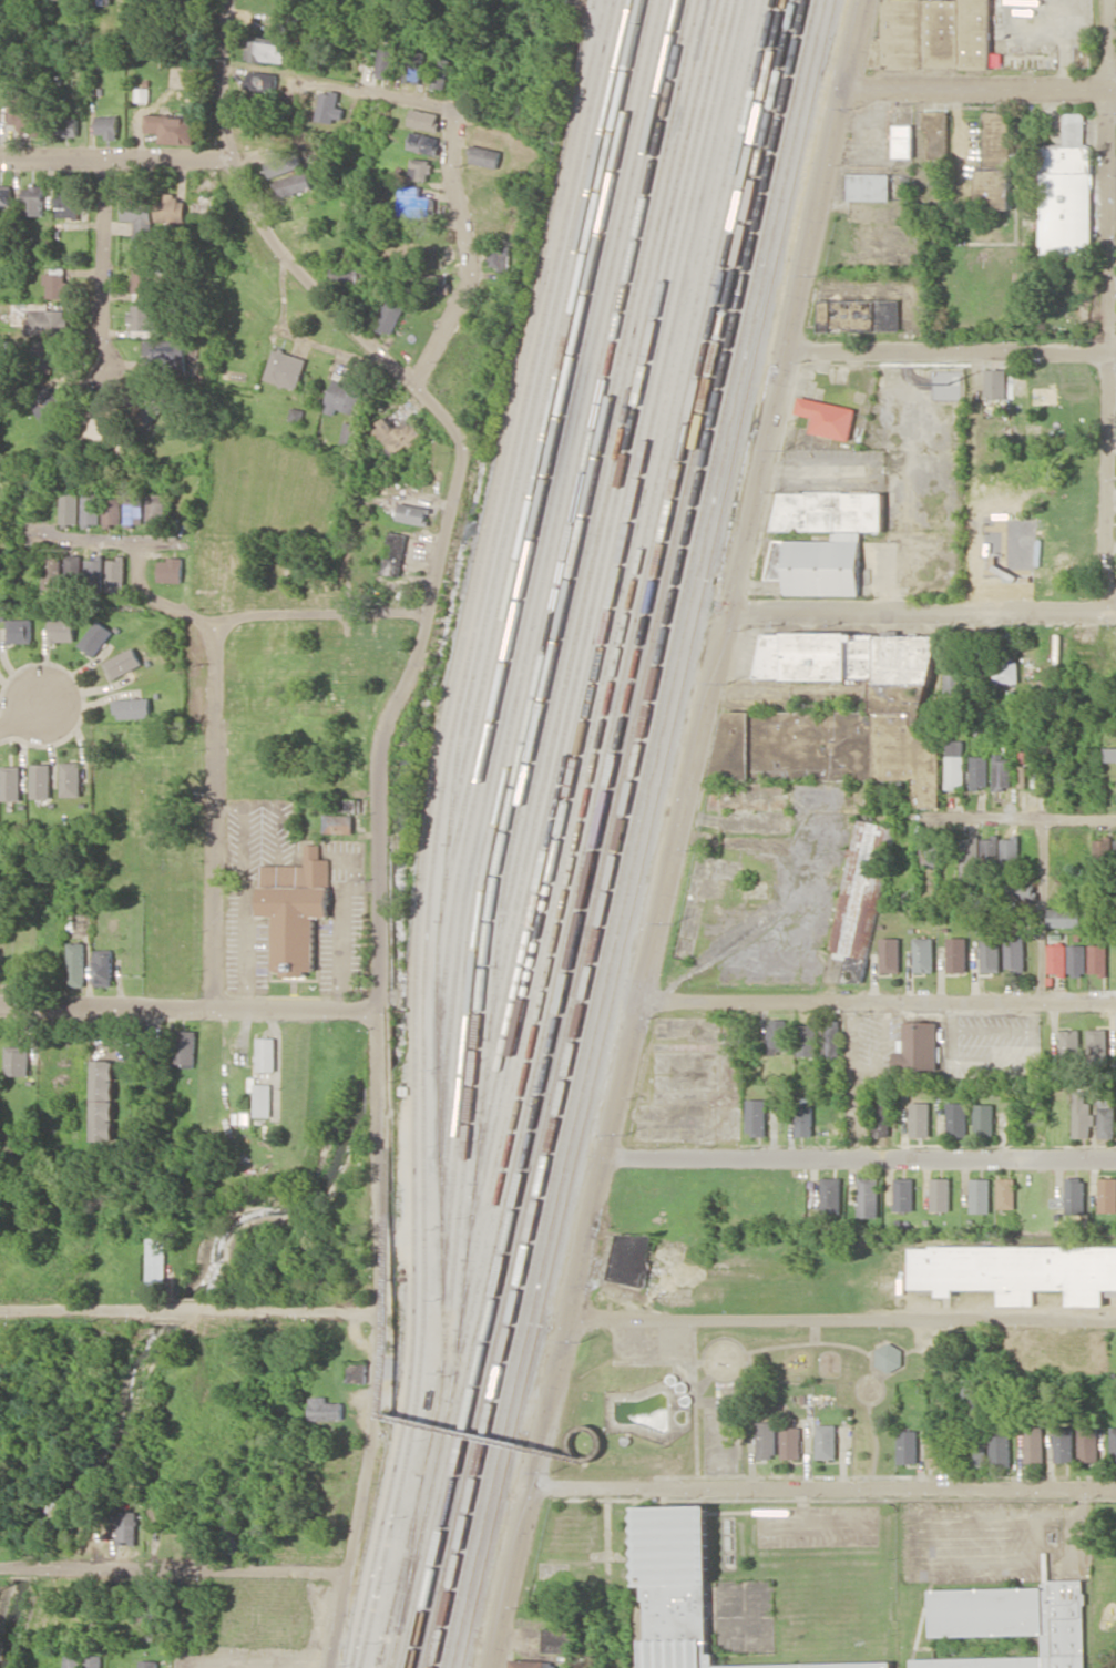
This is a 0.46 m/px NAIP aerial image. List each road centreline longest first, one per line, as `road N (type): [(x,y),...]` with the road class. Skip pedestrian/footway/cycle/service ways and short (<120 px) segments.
road 1 (residential): [(331,1667),(372,1312),(377,770),(386,715),(426,617),(460,443),(416,385),(265,233),(227,154),(221,79),(228,0)]
road 2 (tertiary): [(492,1667),(862,0)]
road 3 (residential): [(1105,611),(1108,0)]
road 4 (residential): [(531,1488),(1115,1488)]
road 5 (residential): [(570,1320),(1115,1324)]
road 6 (residential): [(605,1158),(1115,1158)]
road 7 (residential): [(637,1001),(1115,1004)]
road 8 (residential): [(727,607),(1115,611)]
road 9 (residential): [(212,1009),(215,621)]
road 10 (residential): [(372,1011),(0,1004)]
road 11 (residential): [(372,1312),(0,1308)]
road 12 (residential): [(346,1573),(0,1568)]
road 13 (residential): [(784,349),(1115,351)]
road 14 (residential): [(451,112),(465,282),(416,385)]
road 15 (residential): [(227,154),(255,154),(296,78),(437,102),(451,112)]
road 16 (residential): [(842,88),(1115,89)]
road 17 (residential): [(199,1570),(201,1311)]
road 18 (residential): [(227,154),(0,152)]
road 19 (residential): [(105,366),(104,152)]
road 20 (residential): [(426,617),(293,611),(215,621)]
road 21 (residential): [(929,819),(1115,821)]
road 22 (residential): [(1040,820),(1038,1003)]
road 23 (residential): [(174,607),(143,591),(137,542),(40,540)]

